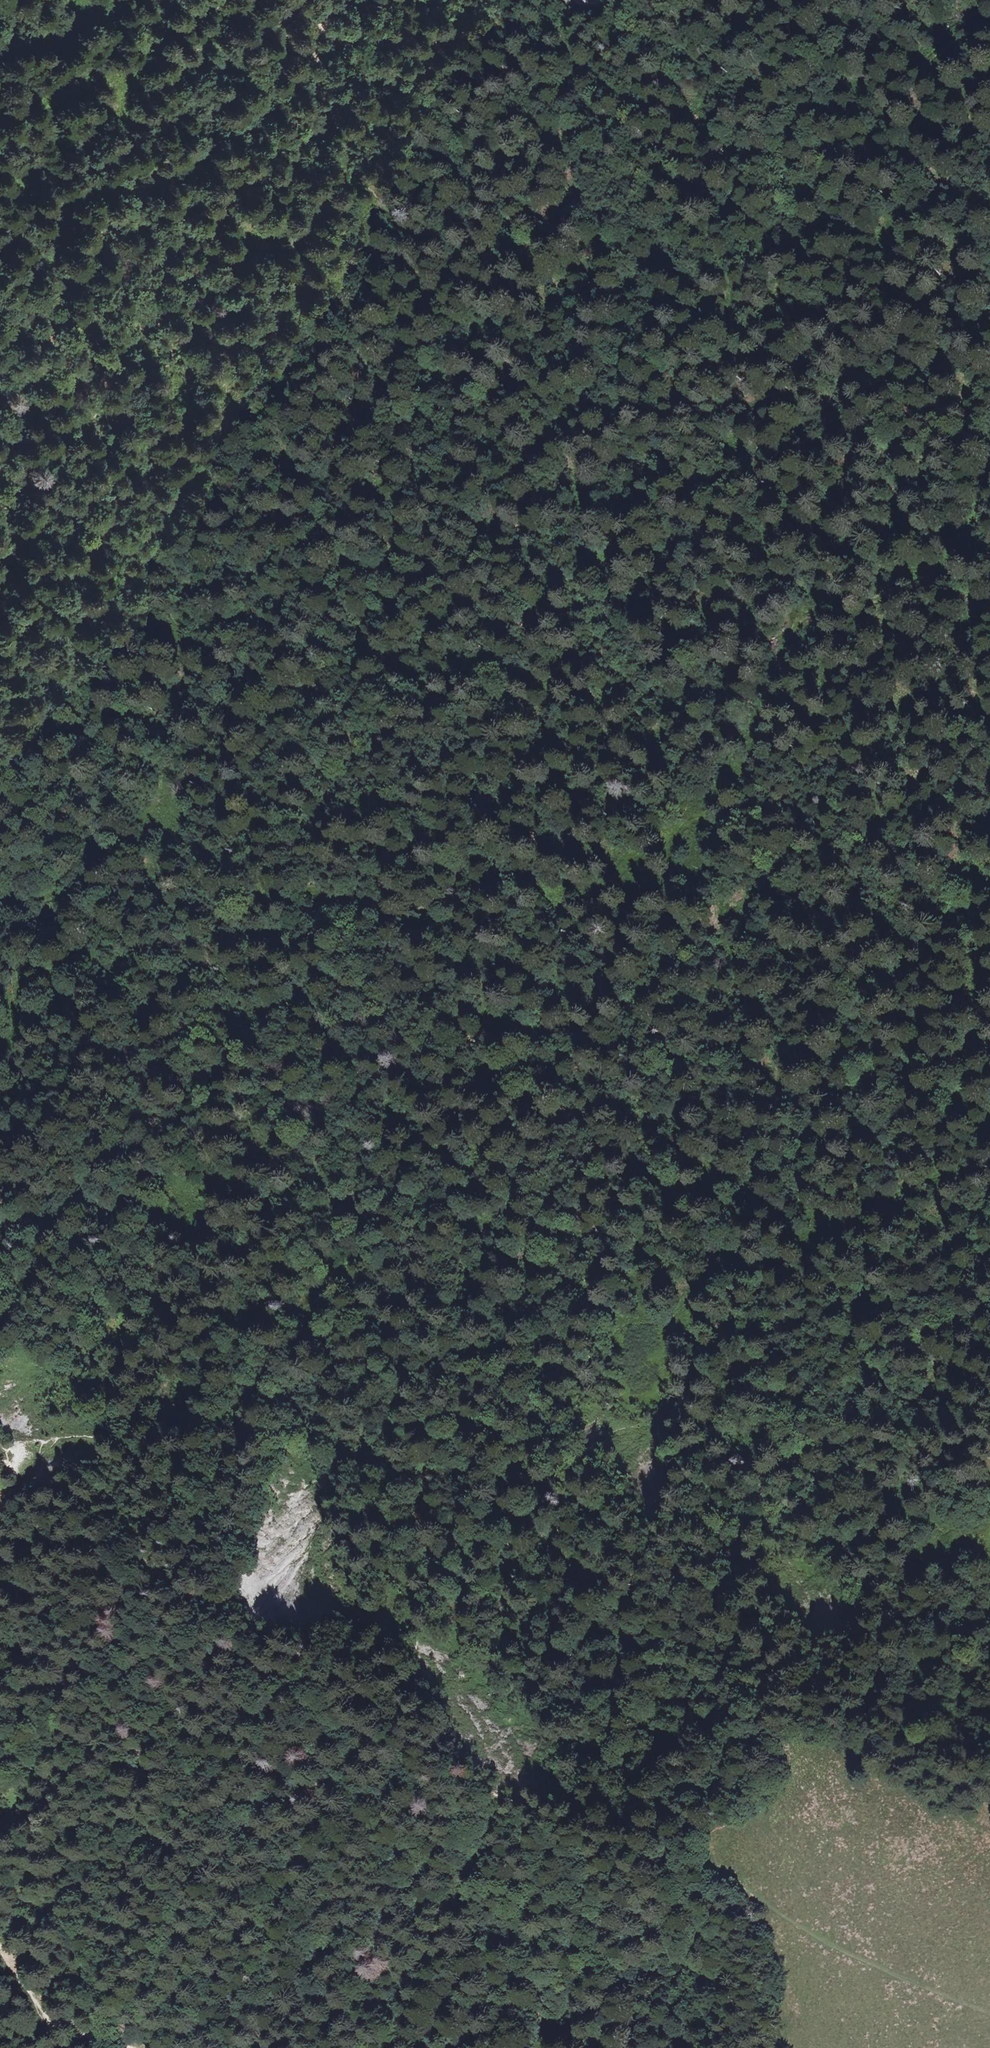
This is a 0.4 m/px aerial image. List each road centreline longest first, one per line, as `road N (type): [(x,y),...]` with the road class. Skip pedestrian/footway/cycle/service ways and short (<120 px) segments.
road 1 (track): [(222,0),(157,46),(134,85),(110,185),(64,246),(50,316),(0,368)]
road 2 (track): [(122,2047),(49,2015),(20,1961),(0,1948)]

